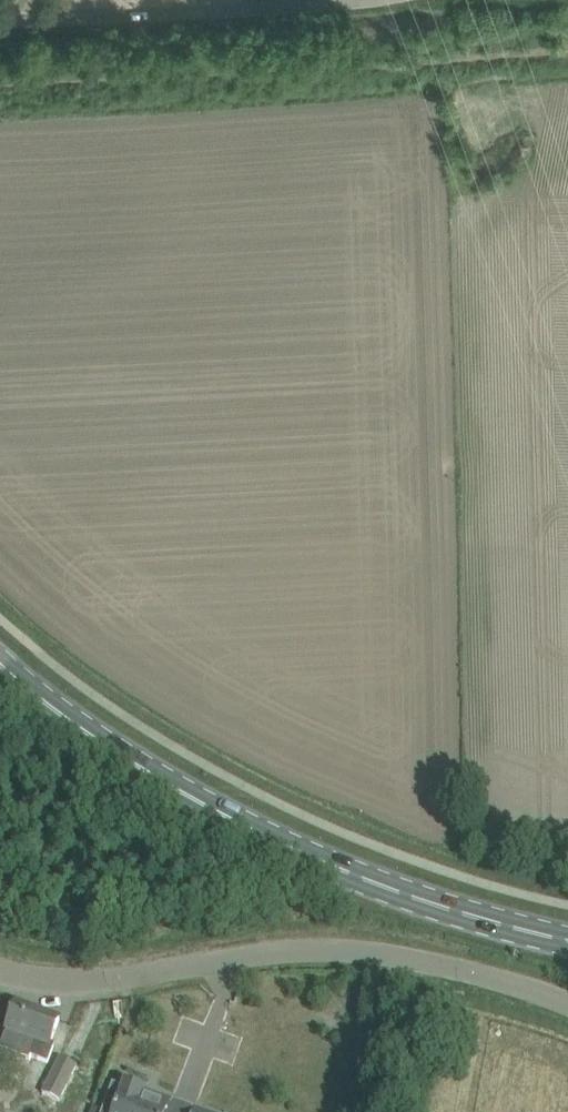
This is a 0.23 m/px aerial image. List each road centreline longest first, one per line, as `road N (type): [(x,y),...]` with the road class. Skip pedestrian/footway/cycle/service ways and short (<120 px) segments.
road 1 (secondary): [(567,940),(369,880),(254,830),(152,773),(0,665)]
road 2 (unclassified): [(0,974),(67,983),(348,947),(398,953),(567,1001)]
road 3 (unclassified): [(0,20),(379,0)]

